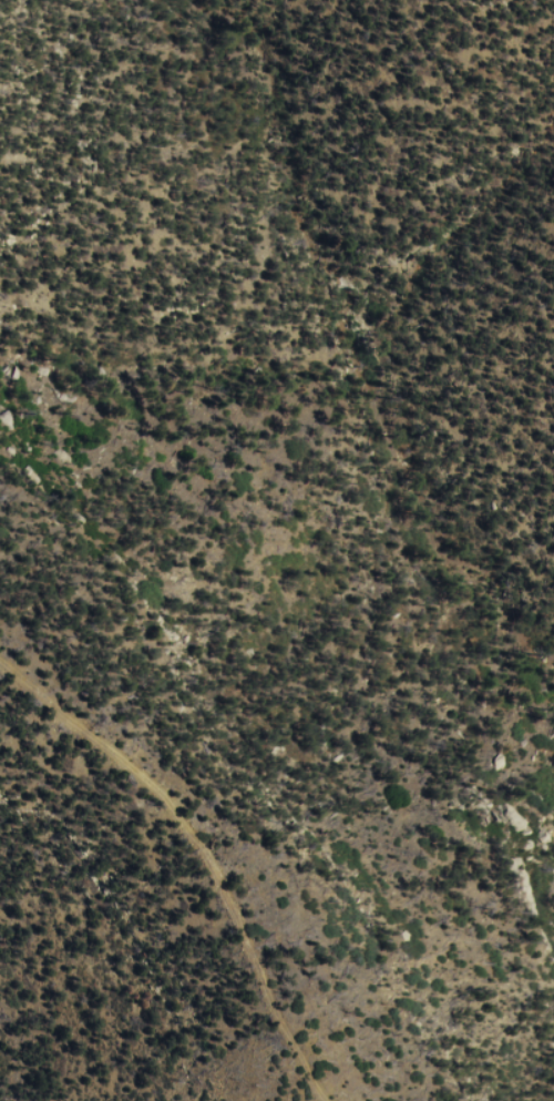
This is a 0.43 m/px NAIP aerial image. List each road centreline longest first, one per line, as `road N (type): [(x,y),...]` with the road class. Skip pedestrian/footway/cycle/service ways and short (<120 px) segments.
road 1 (track): [(325,1100),(233,914),(162,802),(0,660)]

